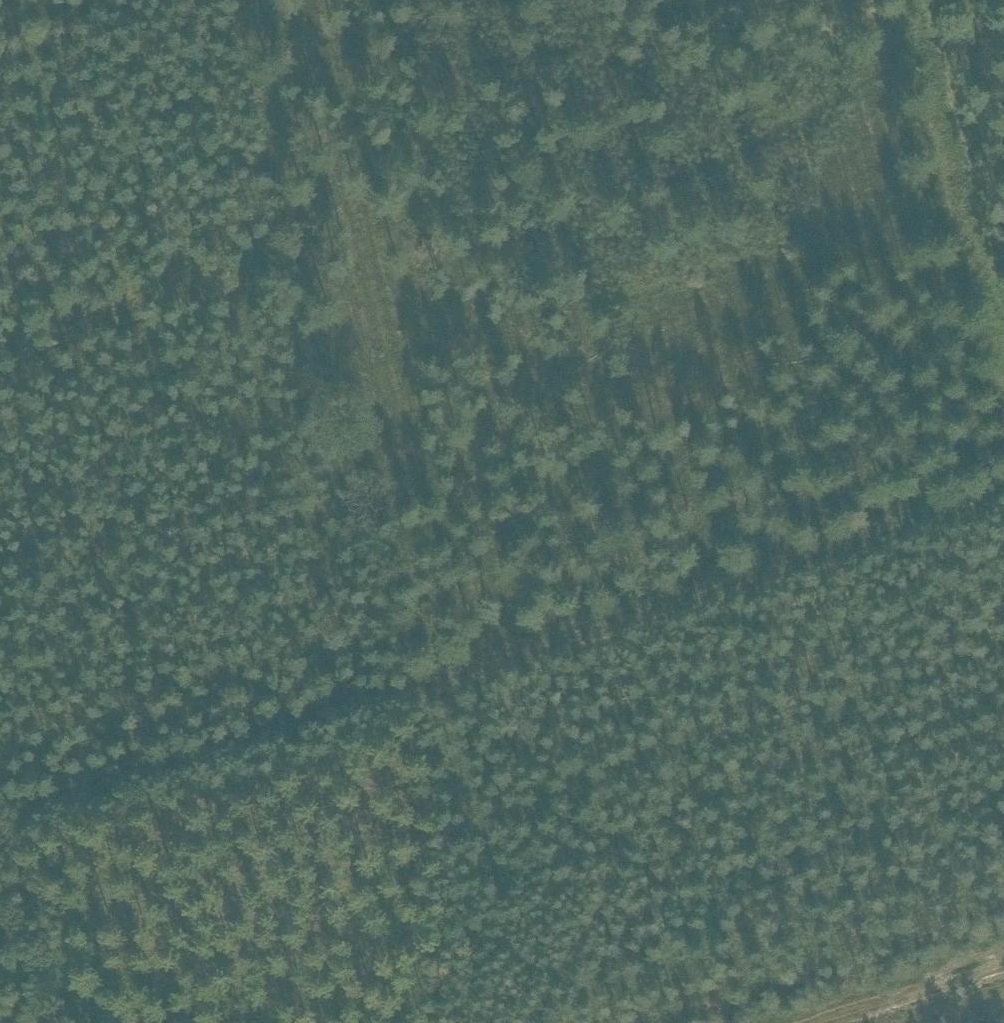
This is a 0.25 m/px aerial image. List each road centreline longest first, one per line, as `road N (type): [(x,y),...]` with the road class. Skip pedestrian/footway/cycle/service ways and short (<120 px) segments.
road 1 (track): [(807,1022),(1003,961)]

